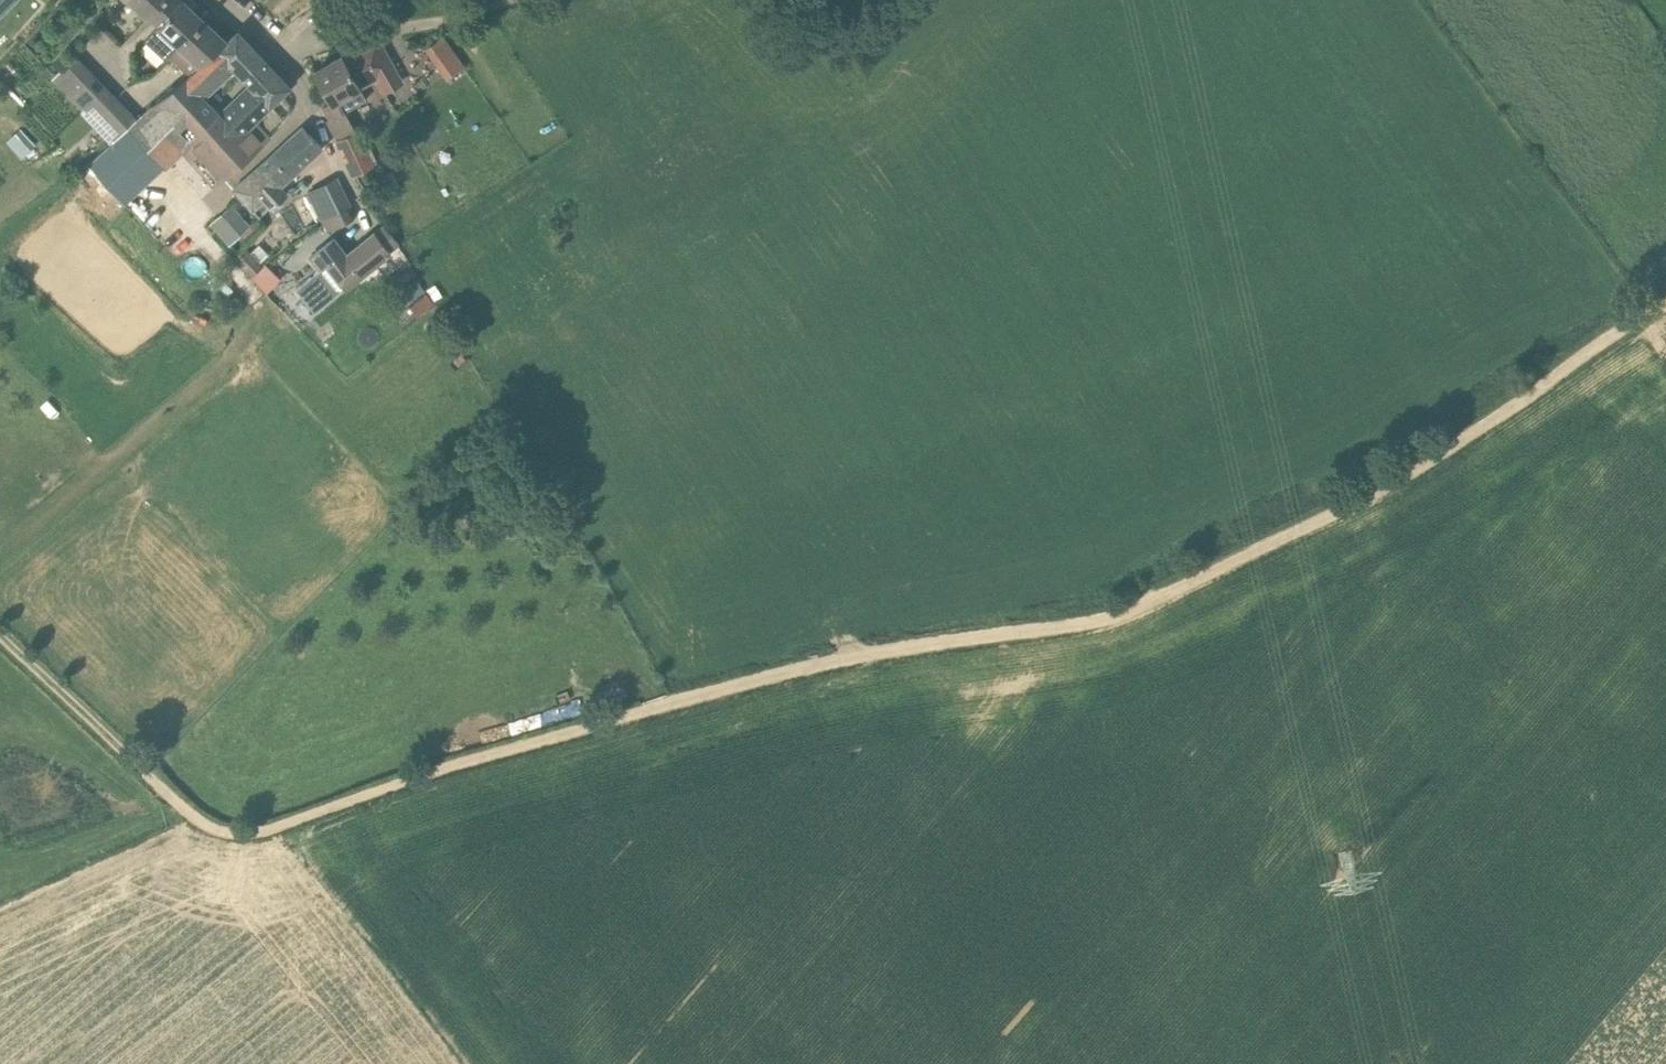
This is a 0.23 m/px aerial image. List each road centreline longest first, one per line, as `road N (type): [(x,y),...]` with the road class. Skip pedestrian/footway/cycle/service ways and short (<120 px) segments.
road 1 (track): [(0,636),(203,823),(257,833),(449,766),(750,682),(876,652),(1101,618),(1353,501),(1665,305)]

